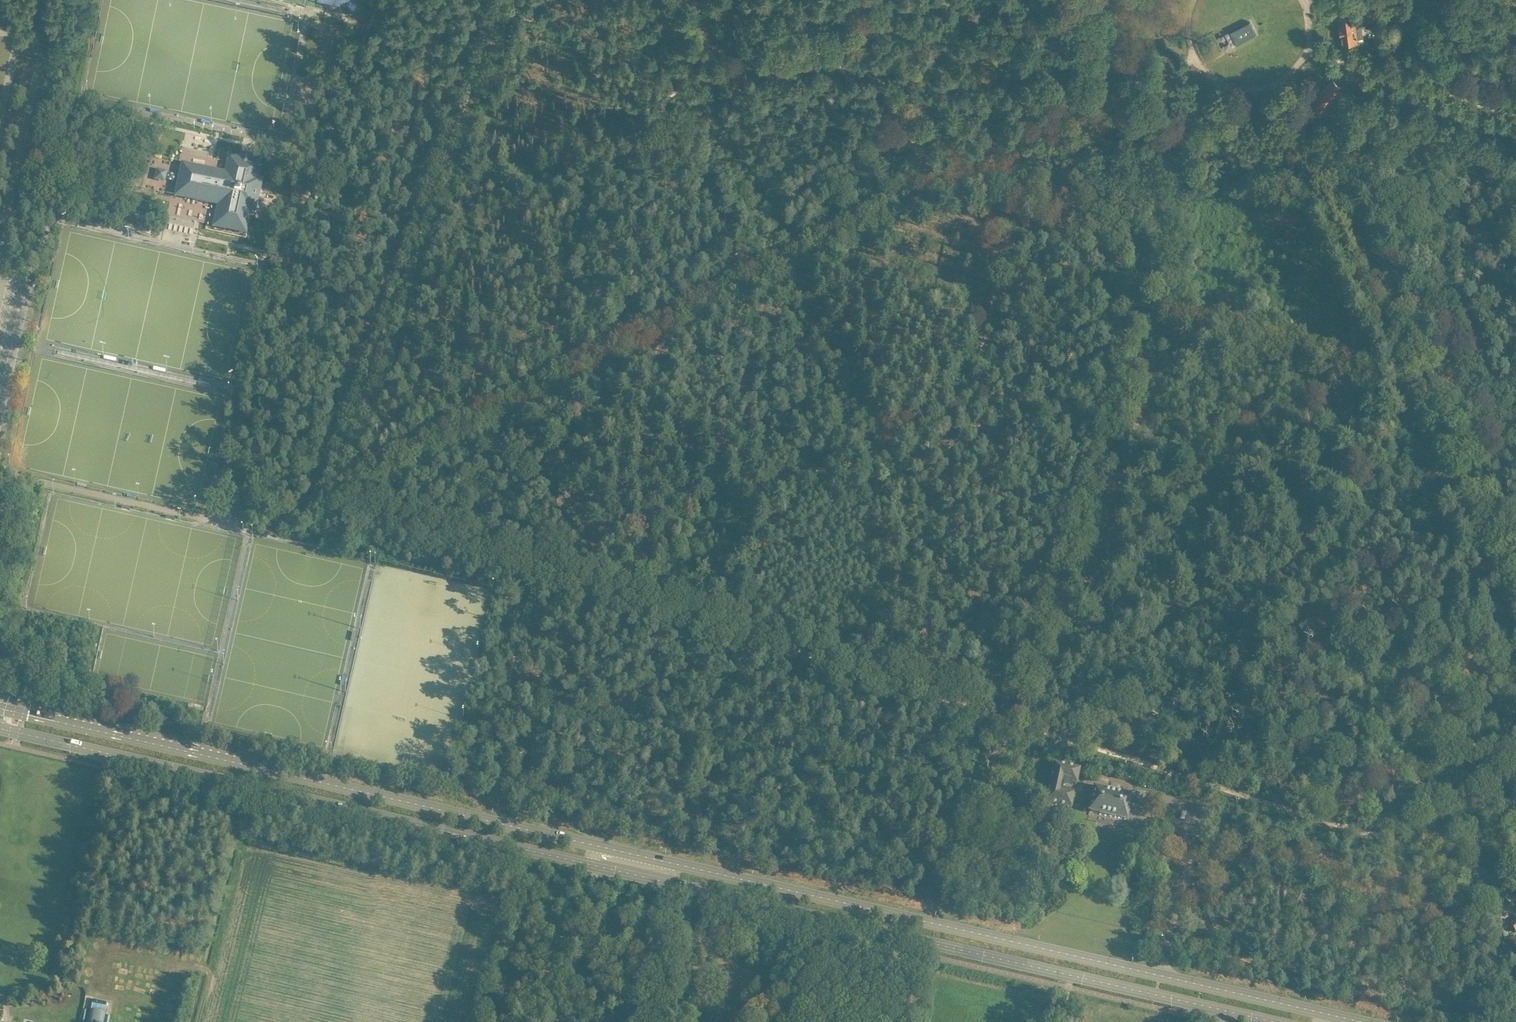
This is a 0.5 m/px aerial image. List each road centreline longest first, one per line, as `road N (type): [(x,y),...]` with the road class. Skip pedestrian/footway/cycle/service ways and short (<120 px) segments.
road 1 (secondary): [(1337,1015),(605,847)]
road 2 (secondary): [(600,868),(1270,1021)]
road 3 (secondary): [(605,847),(0,708)]
road 4 (secondary): [(0,728),(600,868)]
road 5 (track): [(367,21),(222,465)]

